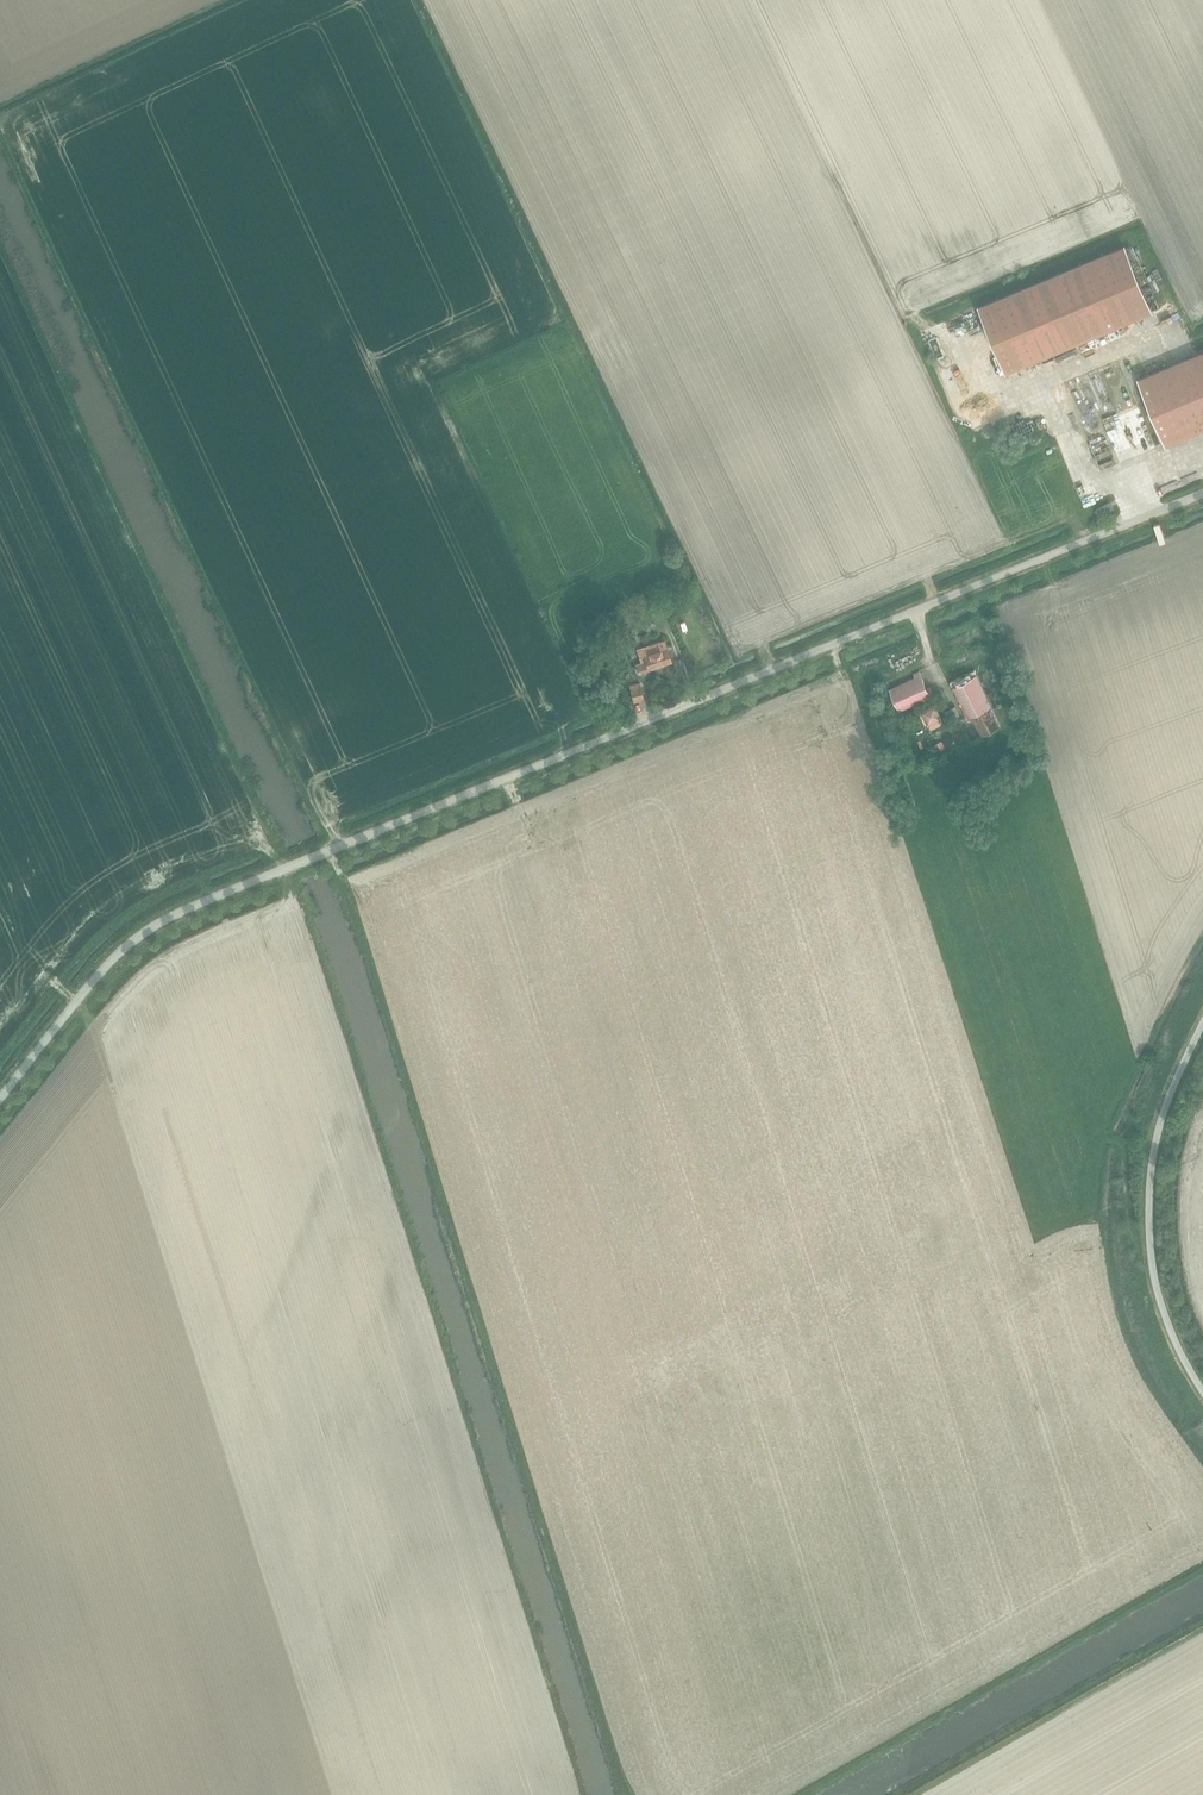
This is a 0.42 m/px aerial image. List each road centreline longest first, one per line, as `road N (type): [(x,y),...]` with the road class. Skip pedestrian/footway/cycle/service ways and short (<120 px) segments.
road 1 (unclassified): [(0,1097),(86,987),(169,915),(1202,494)]
road 2 (unclassified): [(1202,1390),(1157,1292),(1148,1226),(1160,1121),(1202,1022)]

